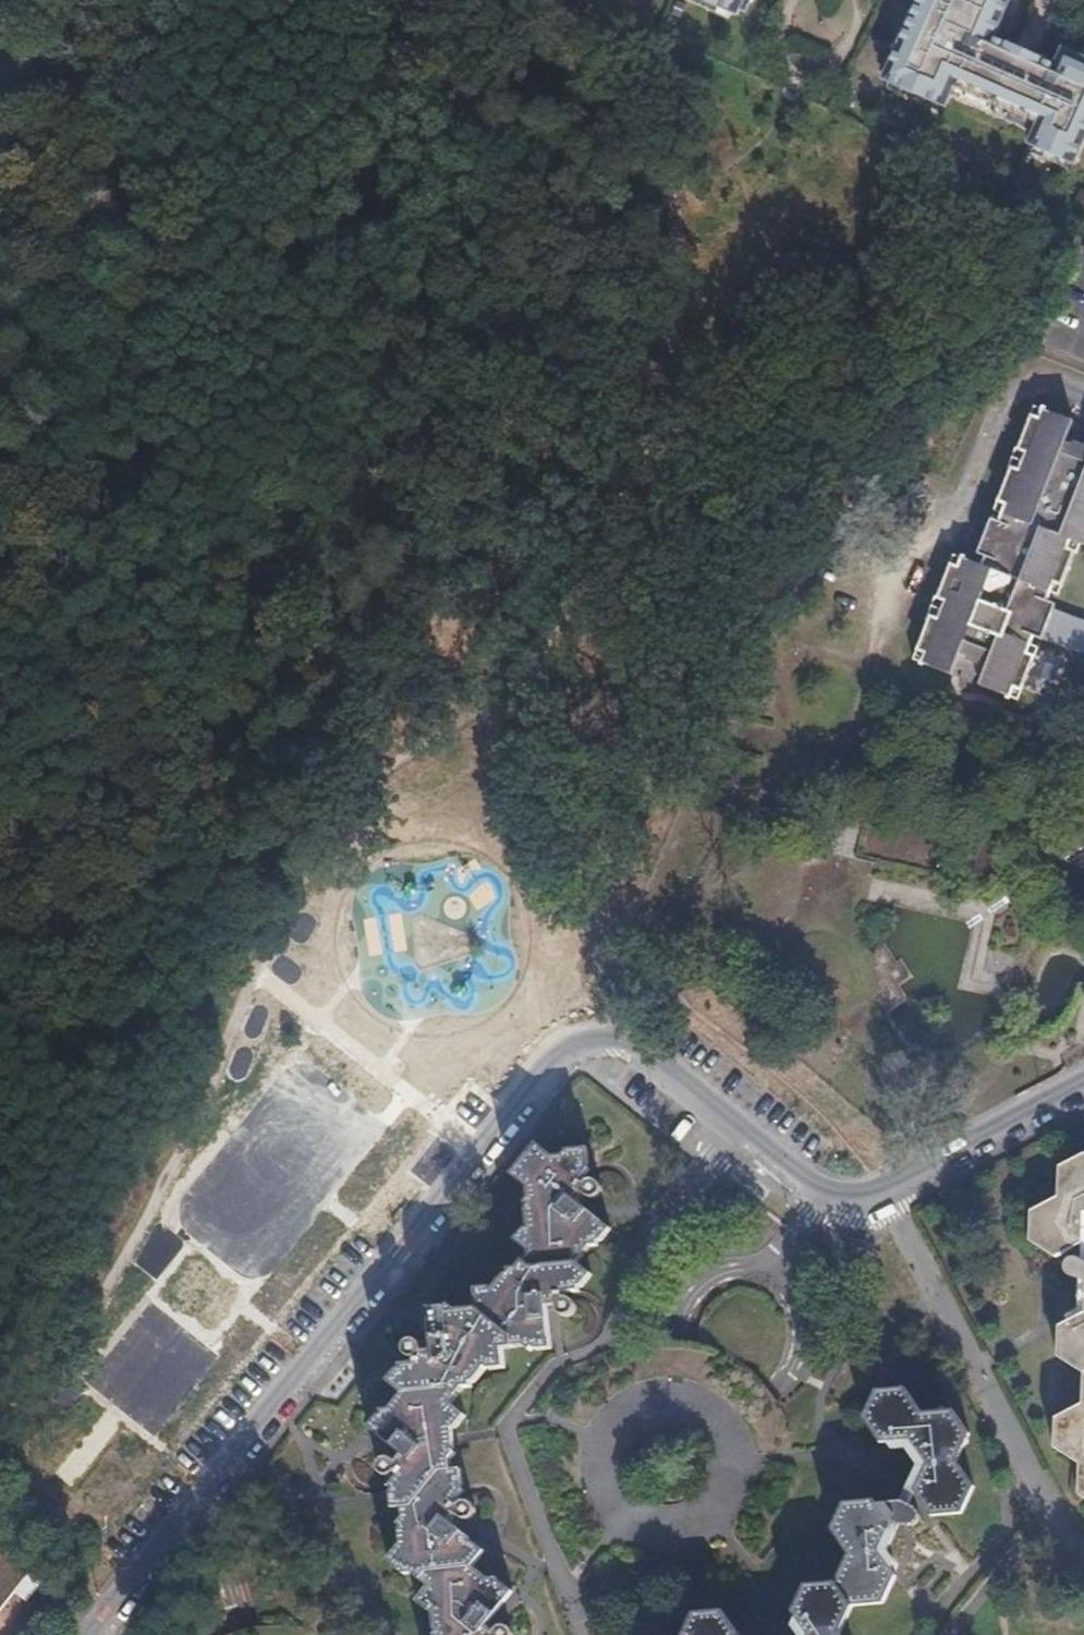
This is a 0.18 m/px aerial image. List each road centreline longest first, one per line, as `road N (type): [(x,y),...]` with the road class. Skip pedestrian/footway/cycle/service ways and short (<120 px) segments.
road 1 (residential): [(1083,1084),(863,1196),(821,1186),(618,1044),(594,1040),(563,1052),(96,1634)]

